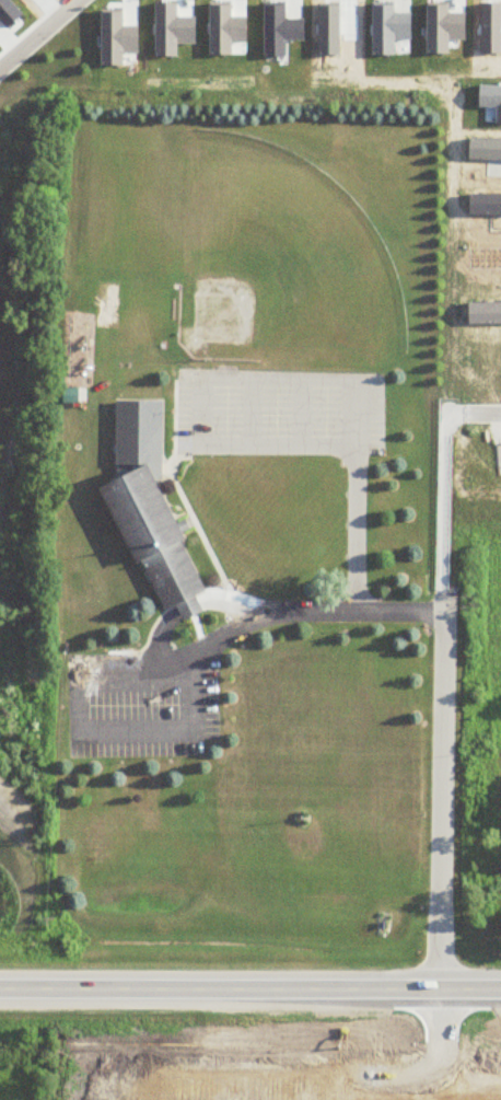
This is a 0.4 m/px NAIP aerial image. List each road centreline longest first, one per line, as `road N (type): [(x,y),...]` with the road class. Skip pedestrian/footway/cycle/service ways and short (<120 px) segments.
road 1 (secondary): [(0,990),(500,991)]
road 2 (residential): [(442,991),(440,609)]
road 3 (residential): [(500,408),(445,407),(443,574)]

